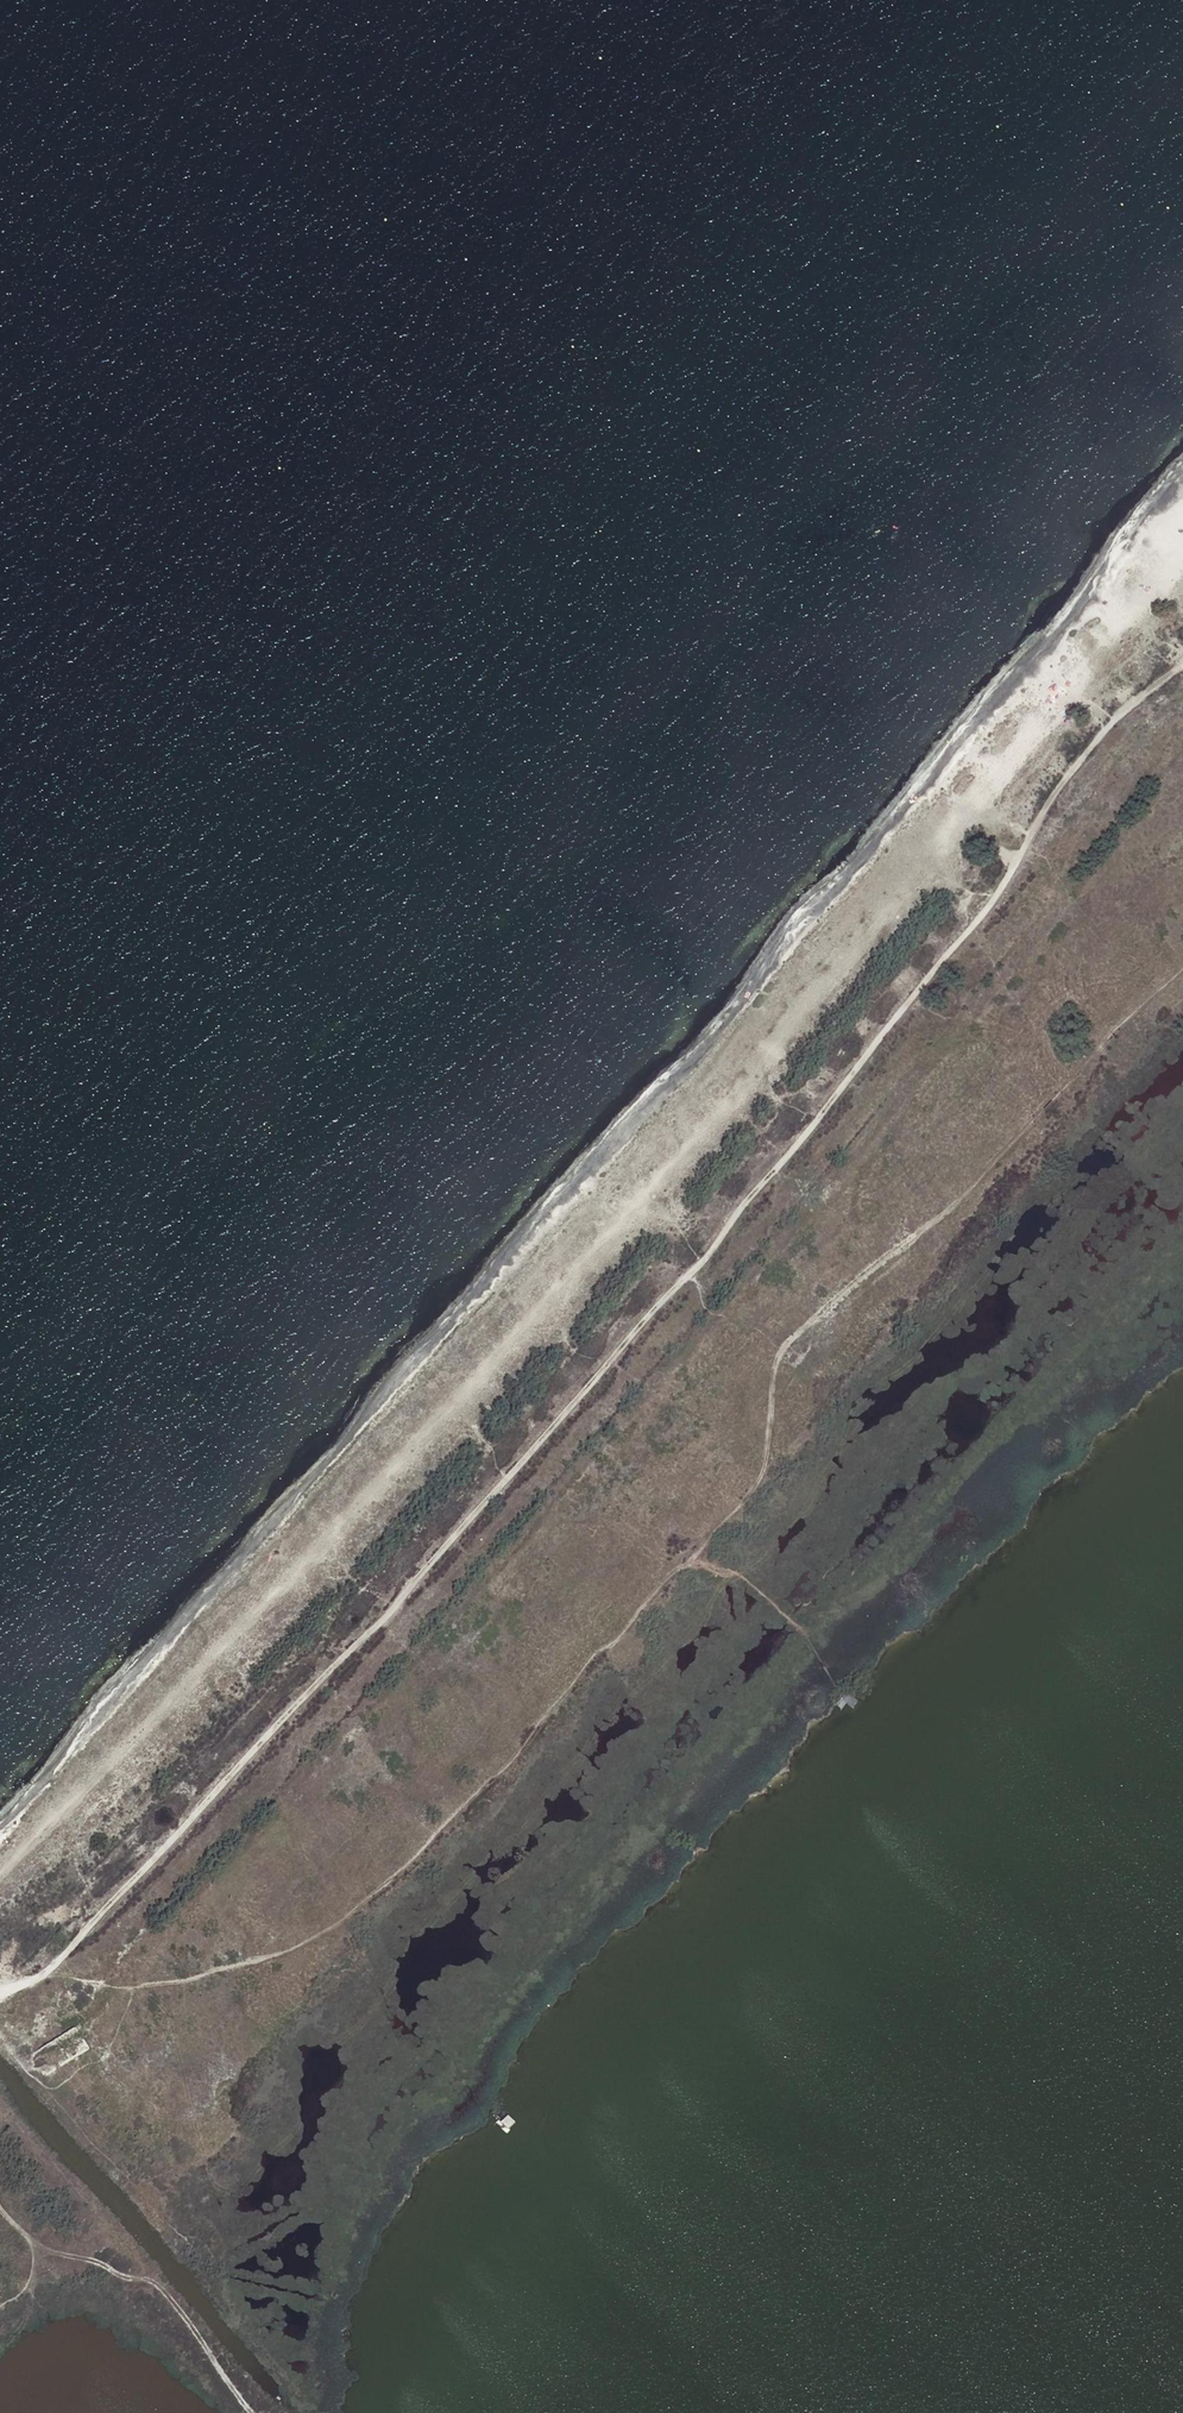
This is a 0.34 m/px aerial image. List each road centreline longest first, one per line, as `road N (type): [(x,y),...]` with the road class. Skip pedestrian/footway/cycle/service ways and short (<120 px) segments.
road 1 (track): [(0,1992),(59,1960),(704,1258),(1004,881),(1055,789),(1123,711),(1182,668)]
road 2 (track): [(0,2212),(31,2242),(160,2298),(251,2412)]

